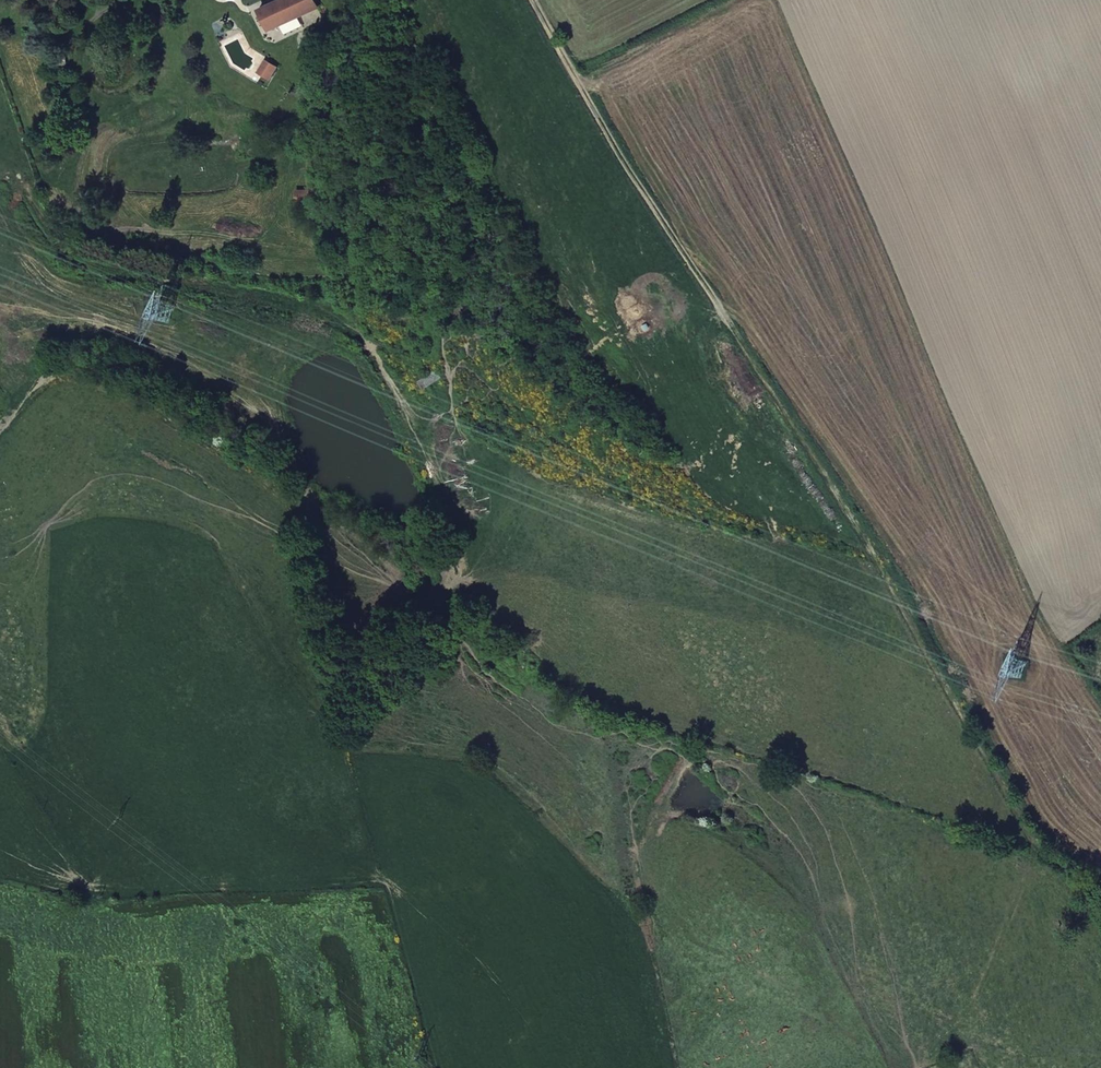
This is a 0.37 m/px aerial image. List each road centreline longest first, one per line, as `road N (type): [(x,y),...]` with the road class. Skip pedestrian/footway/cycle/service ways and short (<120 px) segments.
road 1 (track): [(532,0),(623,160),(882,566),(1041,856),(1082,879),(1100,909)]
road 2 (track): [(0,878),(96,897),(98,879),(0,724)]

